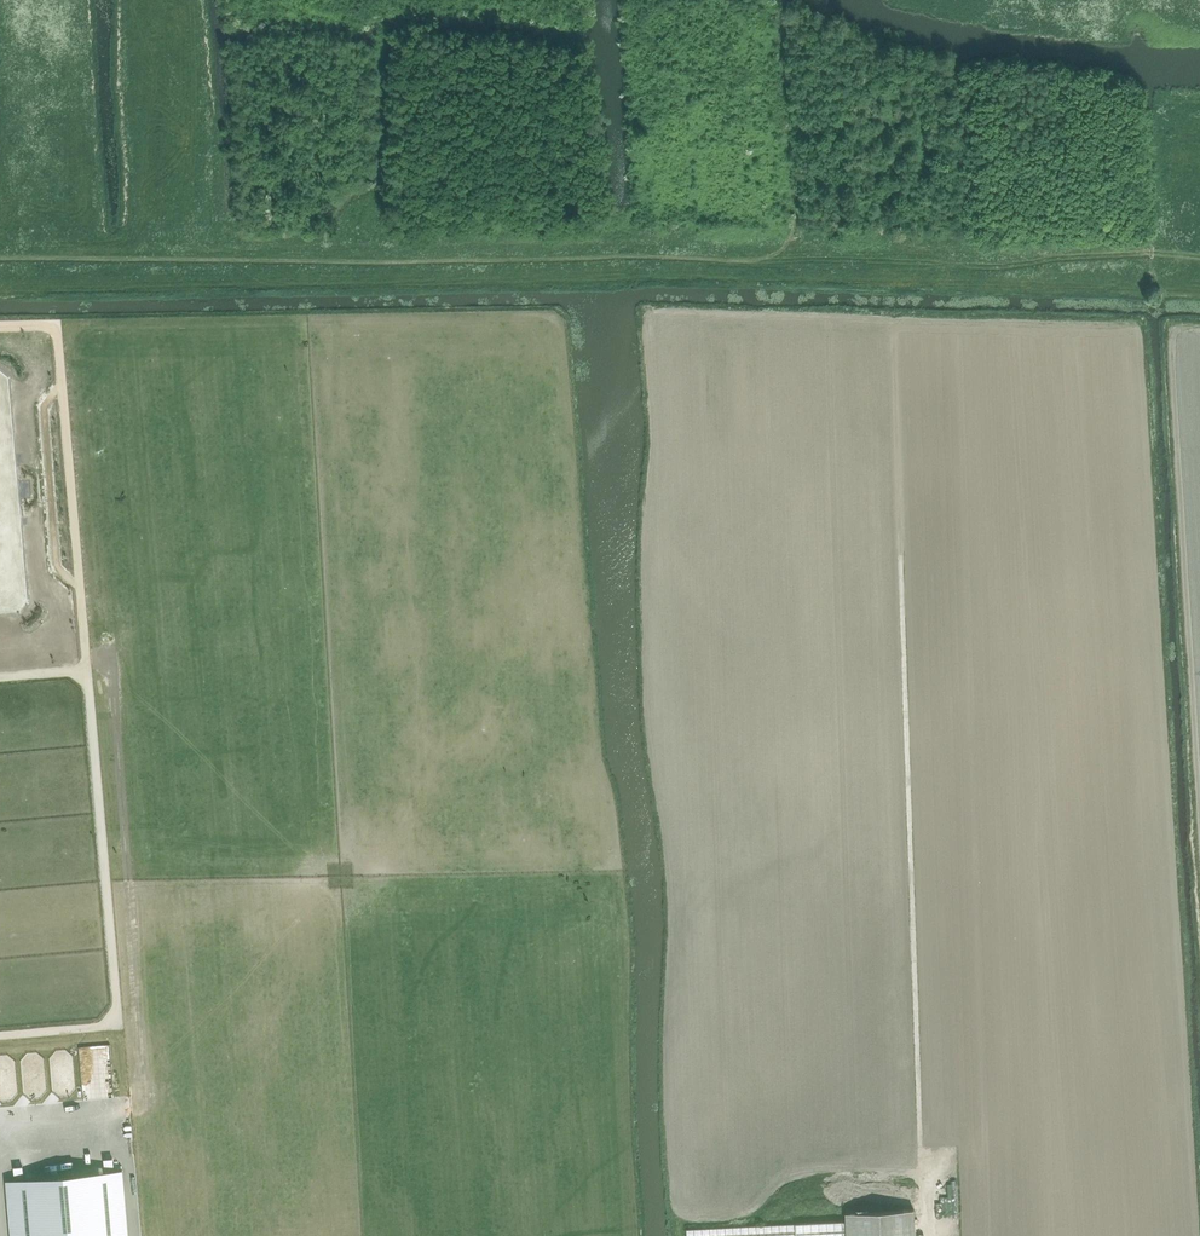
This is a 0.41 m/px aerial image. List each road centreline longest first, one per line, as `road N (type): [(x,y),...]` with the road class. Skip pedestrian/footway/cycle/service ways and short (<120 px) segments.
road 1 (track): [(796,265),(0,258)]
road 2 (track): [(1128,270),(796,265)]

